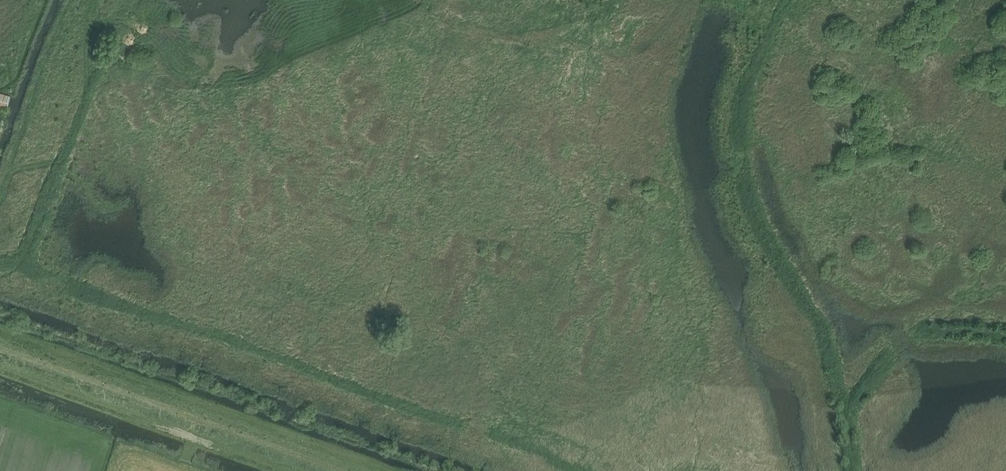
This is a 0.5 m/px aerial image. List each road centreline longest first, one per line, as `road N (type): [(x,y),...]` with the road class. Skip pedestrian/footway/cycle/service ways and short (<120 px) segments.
road 1 (track): [(573,470),(519,444),(0,263)]
road 2 (track): [(786,0),(743,95),(739,153),(762,235),(823,338),(849,470)]
road 3 (track): [(22,265),(105,38)]
road 4 (track): [(843,412),(912,336),(1005,337)]

